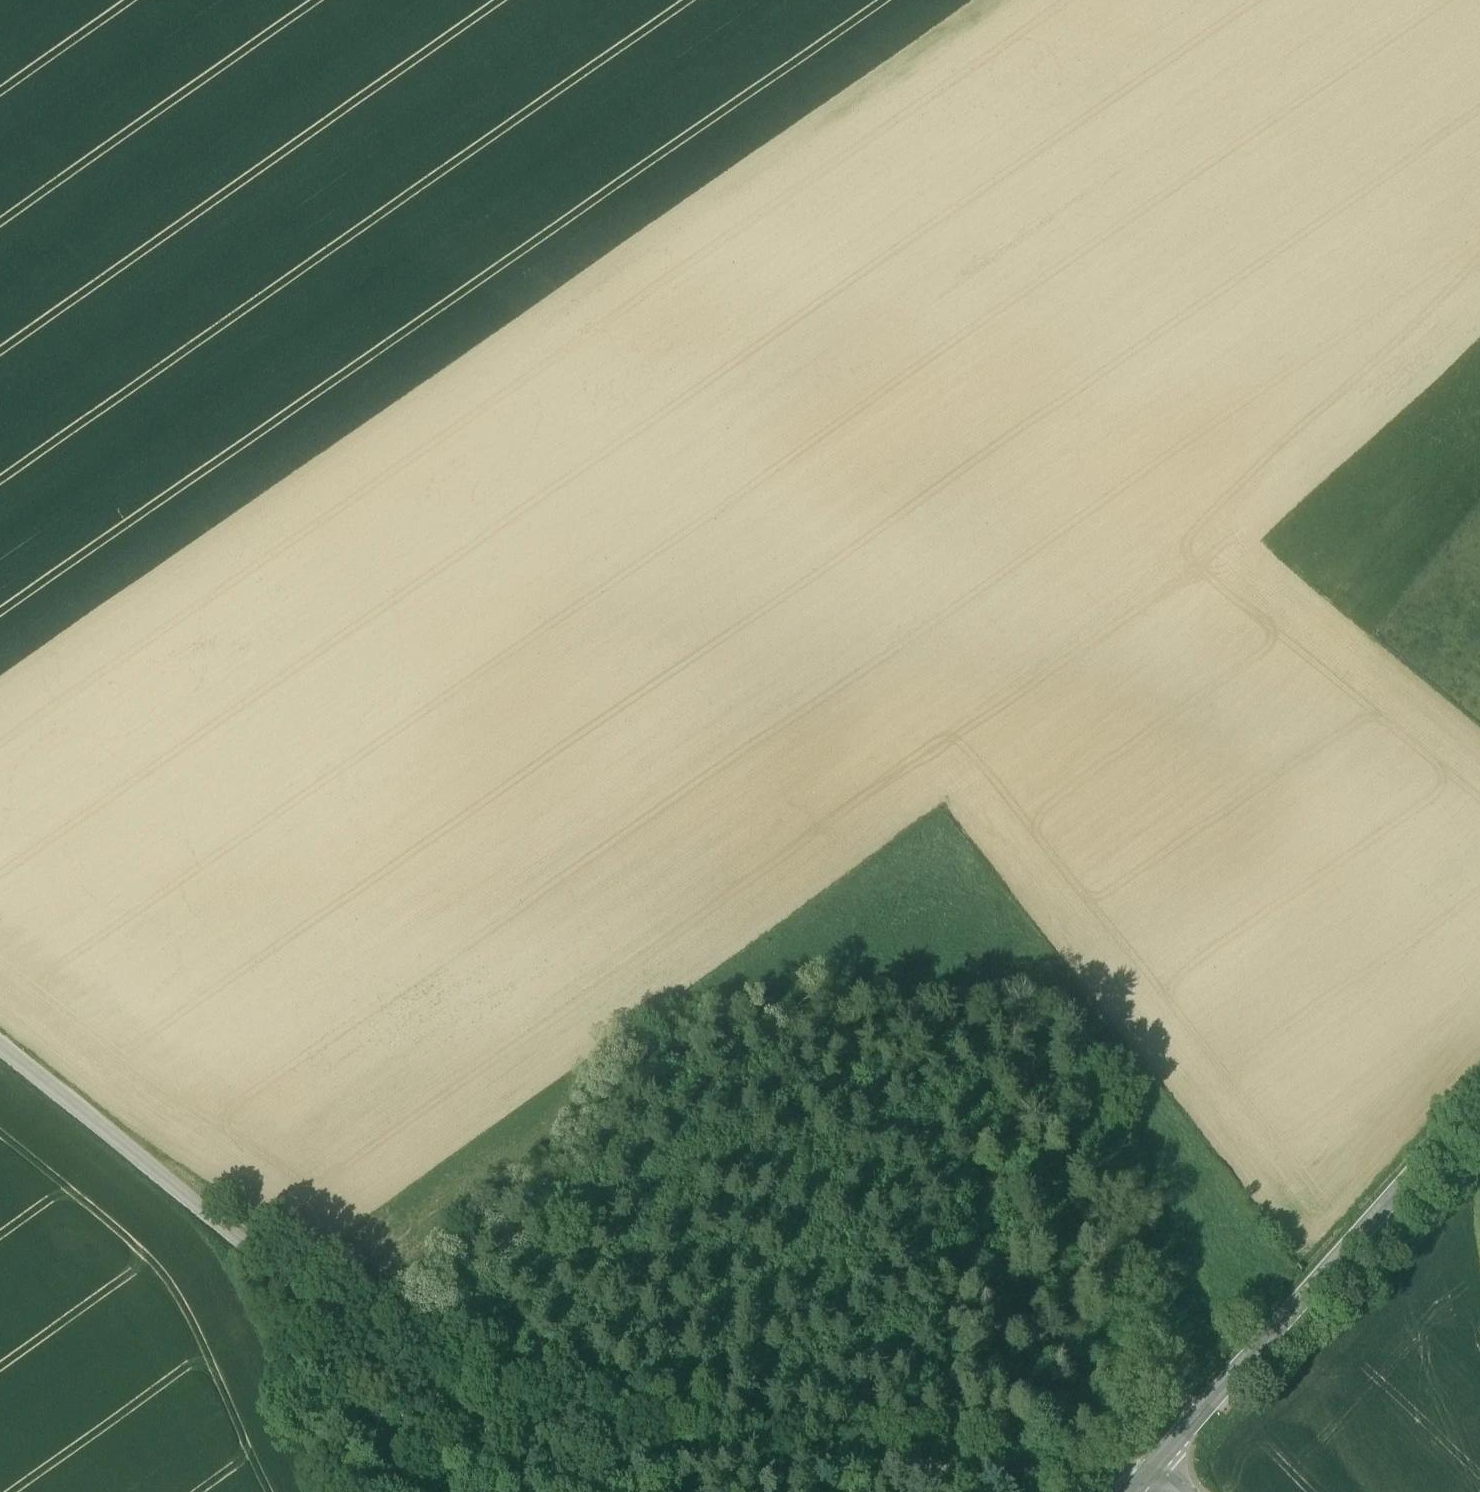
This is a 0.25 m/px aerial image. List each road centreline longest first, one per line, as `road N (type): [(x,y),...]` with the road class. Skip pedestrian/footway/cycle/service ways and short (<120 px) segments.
road 1 (unclassified): [(1147,1472),(533,1445),(469,1425),(0,1044)]
road 2 (secondary): [(1479,1103),(1147,1472)]

